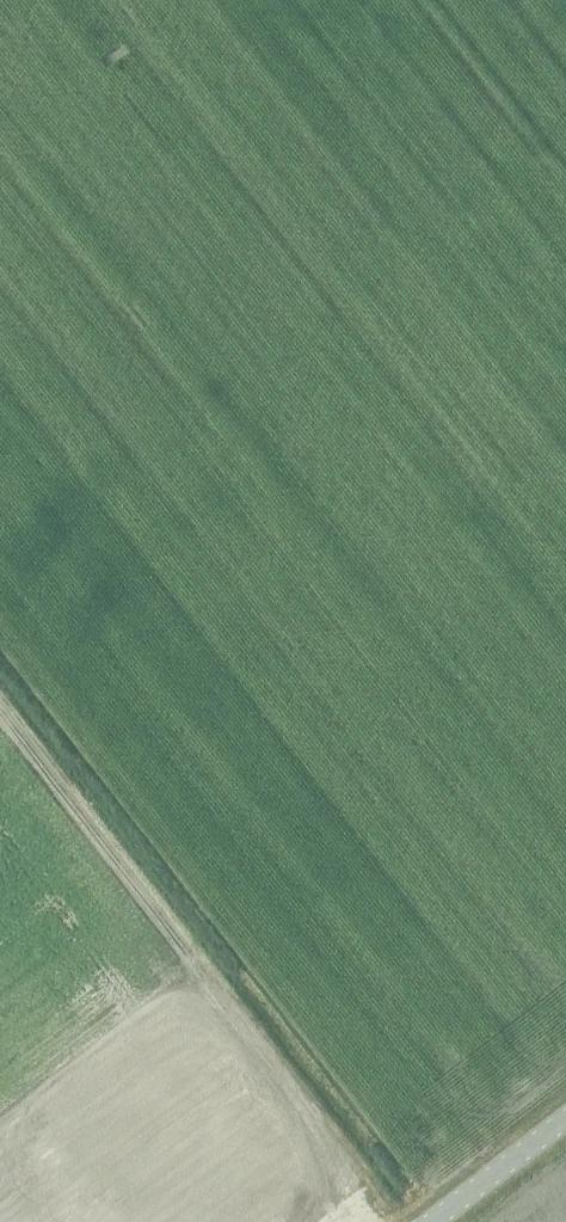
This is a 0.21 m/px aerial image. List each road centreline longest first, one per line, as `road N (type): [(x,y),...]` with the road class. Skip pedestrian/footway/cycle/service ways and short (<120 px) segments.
road 1 (unclassified): [(428,1221),(565,1116)]

